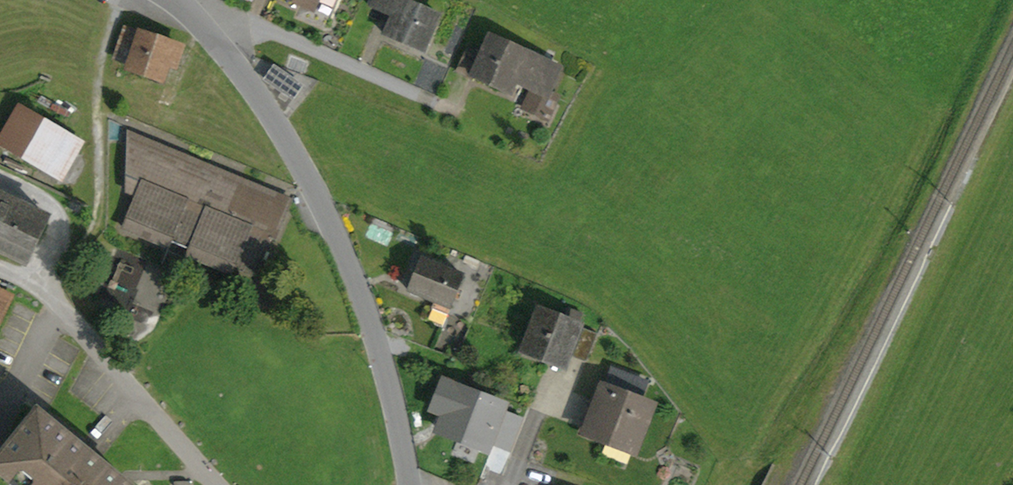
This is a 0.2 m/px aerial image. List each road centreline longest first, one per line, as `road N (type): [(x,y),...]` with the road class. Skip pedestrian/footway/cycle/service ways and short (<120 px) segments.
road 1 (residential): [(409,484),(371,323),(315,189),(245,75),(176,0)]
road 2 (residential): [(217,484),(45,290),(0,263)]
road 3 (residential): [(186,0),(431,110)]

